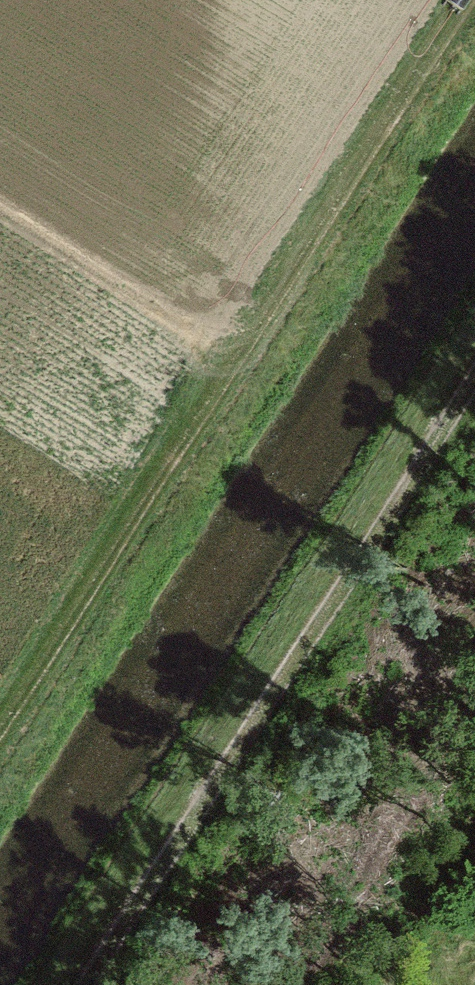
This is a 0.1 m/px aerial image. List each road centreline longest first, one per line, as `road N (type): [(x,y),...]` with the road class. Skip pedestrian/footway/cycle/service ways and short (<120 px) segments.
road 1 (track): [(0,686),(442,0)]
road 2 (track): [(51,984),(474,345)]

